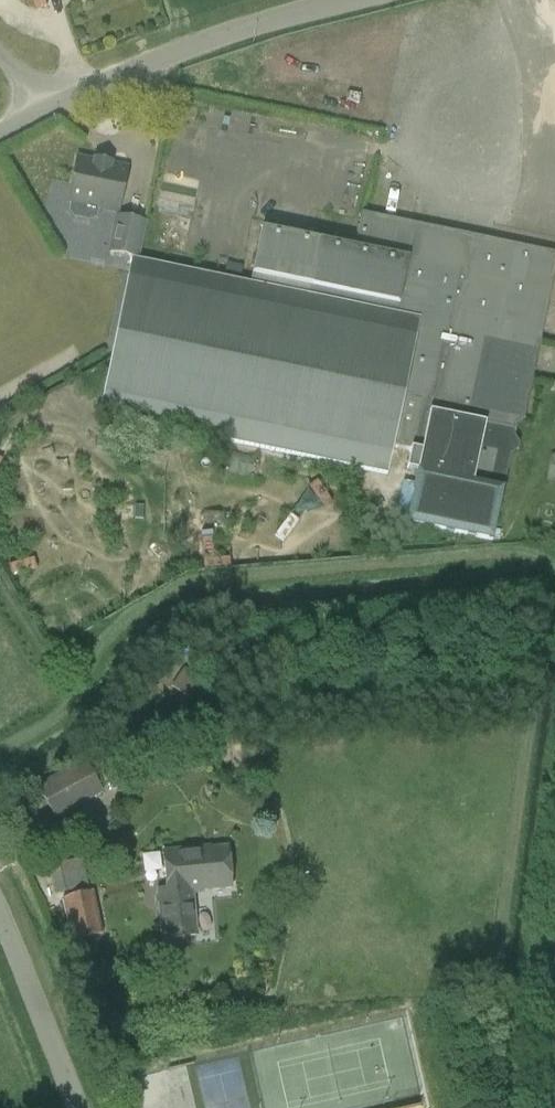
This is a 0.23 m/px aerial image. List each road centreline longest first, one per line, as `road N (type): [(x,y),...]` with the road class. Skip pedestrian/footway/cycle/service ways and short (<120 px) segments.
road 1 (unclassified): [(53,105),(216,38),(341,0)]
road 2 (unclassified): [(79,1107),(0,911)]

